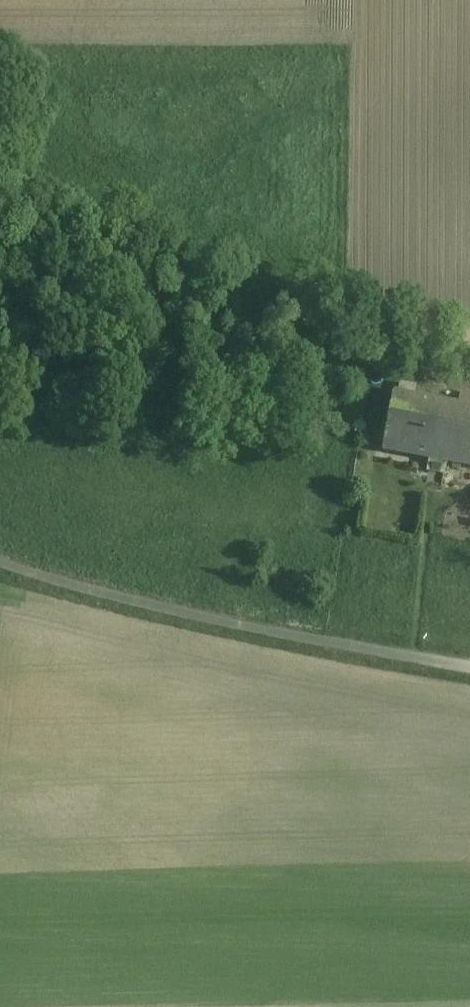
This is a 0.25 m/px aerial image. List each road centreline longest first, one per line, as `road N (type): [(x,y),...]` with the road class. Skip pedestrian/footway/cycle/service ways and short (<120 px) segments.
road 1 (track): [(469,666),(140,603),(0,561)]

